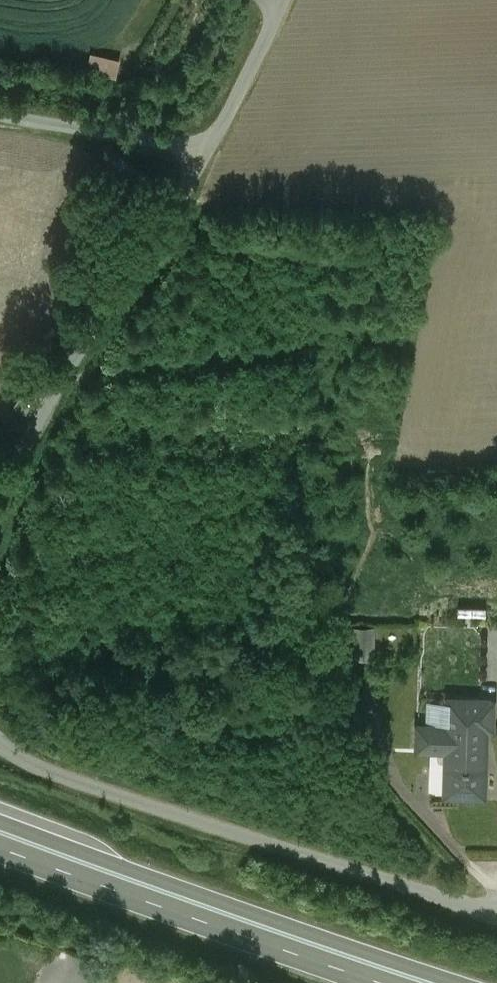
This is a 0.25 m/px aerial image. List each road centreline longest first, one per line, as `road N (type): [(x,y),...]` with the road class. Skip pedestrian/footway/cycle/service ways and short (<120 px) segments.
road 1 (unclassified): [(0,742),(28,763),(496,915)]
road 2 (trunk): [(441,982),(0,828)]
road 3 (unclassified): [(208,149),(76,353),(0,508)]
road 4 (trunk): [(0,850),(370,982)]
road 5 (unclassified): [(0,117),(208,149)]
road 6 (unclassified): [(282,0),(208,149)]

